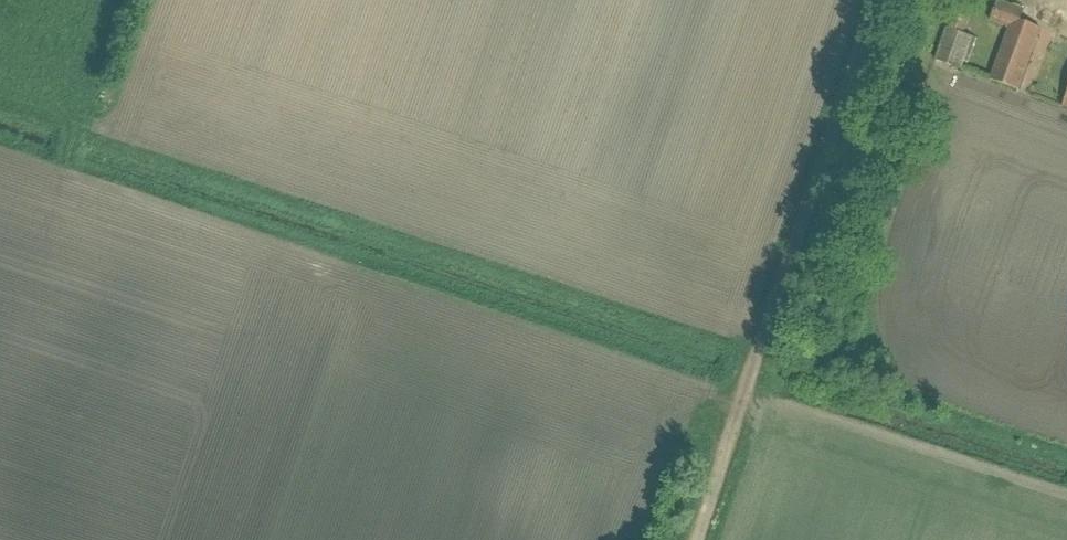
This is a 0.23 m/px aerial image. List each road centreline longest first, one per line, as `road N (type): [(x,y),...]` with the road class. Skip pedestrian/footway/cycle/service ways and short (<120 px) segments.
road 1 (unclassified): [(856,0),(676,539)]

